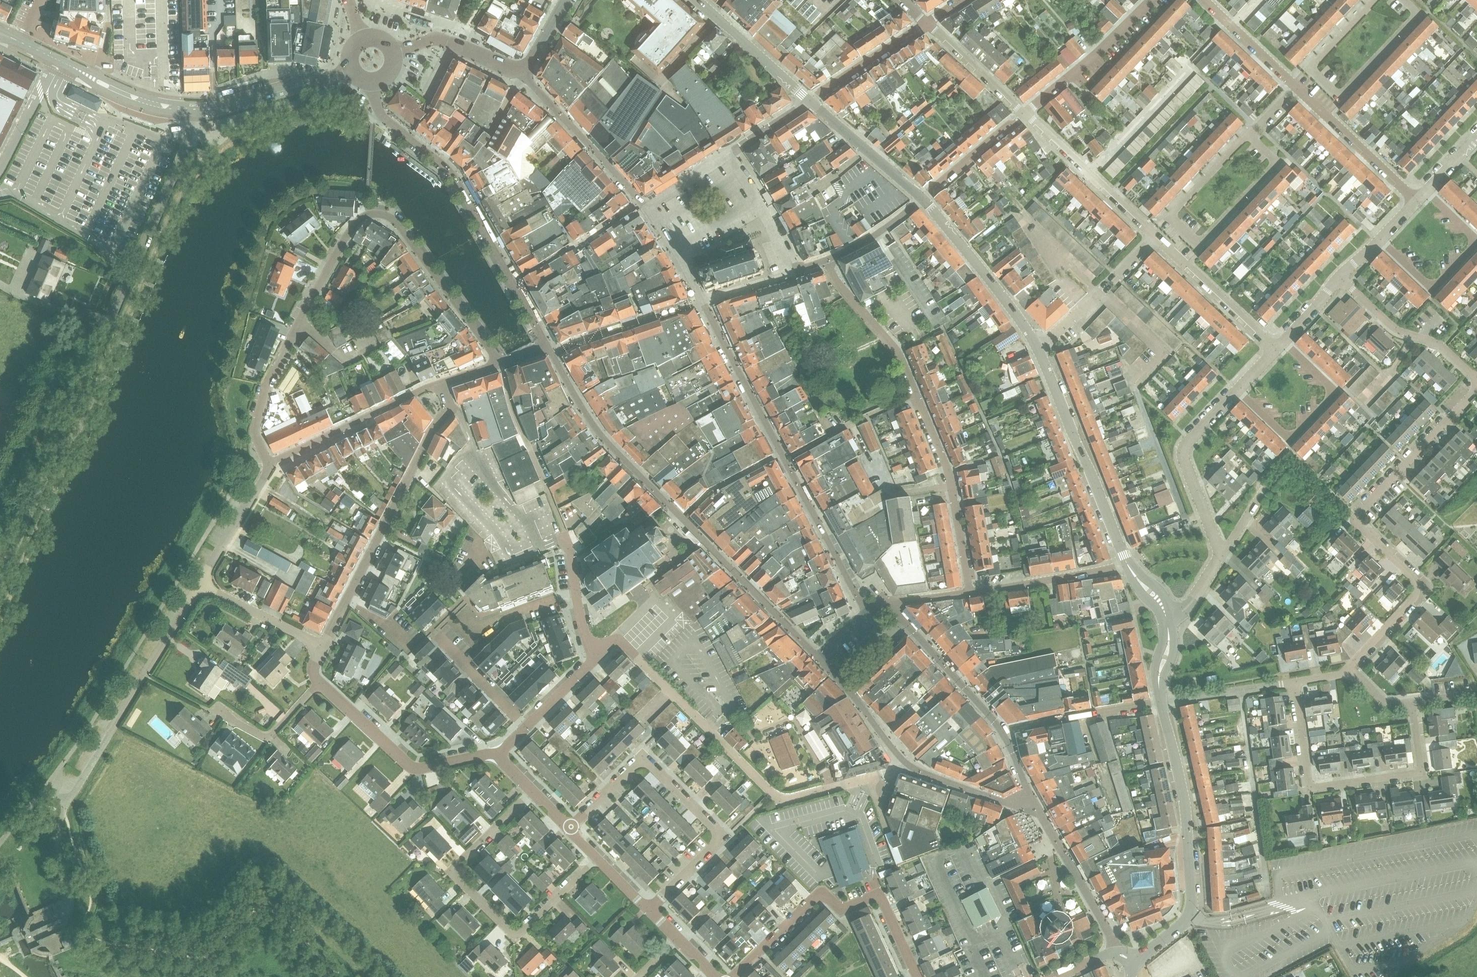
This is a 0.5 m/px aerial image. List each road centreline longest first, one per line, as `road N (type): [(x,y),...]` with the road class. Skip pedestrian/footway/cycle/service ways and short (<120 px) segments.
road 1 (residential): [(46,474),(185,147),(190,109)]
road 2 (residential): [(1349,667),(1418,589),(1359,526),(1358,514),(1476,388)]
road 3 (unclassified): [(0,843),(44,789),(65,805),(200,583)]
road 4 (residential): [(884,775),(785,801),(770,794),(616,638),(610,644)]
road 5 (residential): [(374,82),(390,125),(450,170),(548,348)]
road 6 (residential): [(597,858),(515,936),(451,870),(533,791)]
road 7 (residential): [(648,909),(720,836),(642,759),(570,830)]
road 8 (secondary): [(1138,962),(1191,909),(1182,797),(1163,703)]
road 9 (residential): [(1414,702),(1419,771),(1314,788),(1294,683)]
road 10 (residential): [(731,976),(825,895),(841,911),(881,898),(918,976)]
road 11 (residential): [(345,237),(267,385),(254,432),(269,466)]
road 12 (residential): [(1248,134),(1174,209),(1174,220),(1204,240),(1272,170)]
road 13 (residential): [(1372,0),(1313,63),(1336,94),(1412,19),(1412,7)]
road 14 (residential): [(323,646),(433,430)]
road 15 (secondary): [(1128,566),(1037,346)]
road 16 (residential): [(500,364),(394,220),(372,214),(345,237)]
road 17 (residential): [(548,348),(601,436),(680,520)]
road 18 (residential): [(497,753),(418,769),(319,683)]
road 19 (residential): [(1238,390),(1287,436),(1329,401),(1331,386),(1283,341)]
road 20 (residential): [(1380,240),(1426,283),(1441,283),(1473,248),(1472,234),(1427,191)]
road 21 (residential): [(680,520),(819,658)]
road 22 (residential): [(442,384),(269,466)]
road 23 (residential): [(1222,550),(1183,451),(1238,390)]
road 24 (secondary): [(1037,346),(924,198)]
road 25 (residential): [(644,203),(523,68)]
road 26 (residential): [(1154,235),(1027,112)]
road 27 (residential): [(781,455),(700,302)]
road 28 (residential): [(1476,379),(1442,346),(1391,325),(1340,277)]
road 29 (residential): [(1121,953),(1036,805)]
road 30 (residential): [(1003,731),(890,604)]
road 31 (residential): [(868,609),(786,463)]
road 32 (residential): [(1027,112),(1151,0)]
road 33 (residential): [(1417,201),(1295,87)]
road 34 (residential): [(1275,350),(1154,235)]
road 35 (secondary): [(190,109),(232,105),(350,70)]
road 36 (residential): [(824,262),(898,349),(917,395)]
road 37 (residential): [(970,592),(1128,566)]
road 38 (residential): [(548,348),(700,302)]
road 39 (secondary): [(924,198),(809,100)]
road 40 (secondary): [(809,100),(696,0)]
road 41 (residential): [(786,463),(917,395)]
road 42 (residential): [(809,100),(926,23)]
road 43 (residential): [(200,583),(323,646)]
road 44 (residential): [(907,762),(1008,802),(1036,805)]
road 45 (secondary): [(392,52),(440,41),(523,68)]
road 46 (residential): [(819,658),(907,762)]
road 47 (unclassified): [(200,583),(269,466)]
road 48 (residential): [(215,709),(268,738),(319,683)]
road 49 (residential): [(1027,112),(926,23)]
road 50 (residential): [(1027,112),(924,198)]
road 51 (residential): [(1294,683),(1163,703)]
road 52 (residential): [(787,273),(768,222),(728,155)]
road 53 (residential): [(1136,385),(1163,356),(1099,295)]
road 54 (residential): [(575,588),(477,632),(463,618)]
road 55 (residential): [(1295,87),(1203,0)]
road 56 (residential): [(439,638),(527,726)]
road 57 (residential): [(680,520),(714,490),(781,455)]

